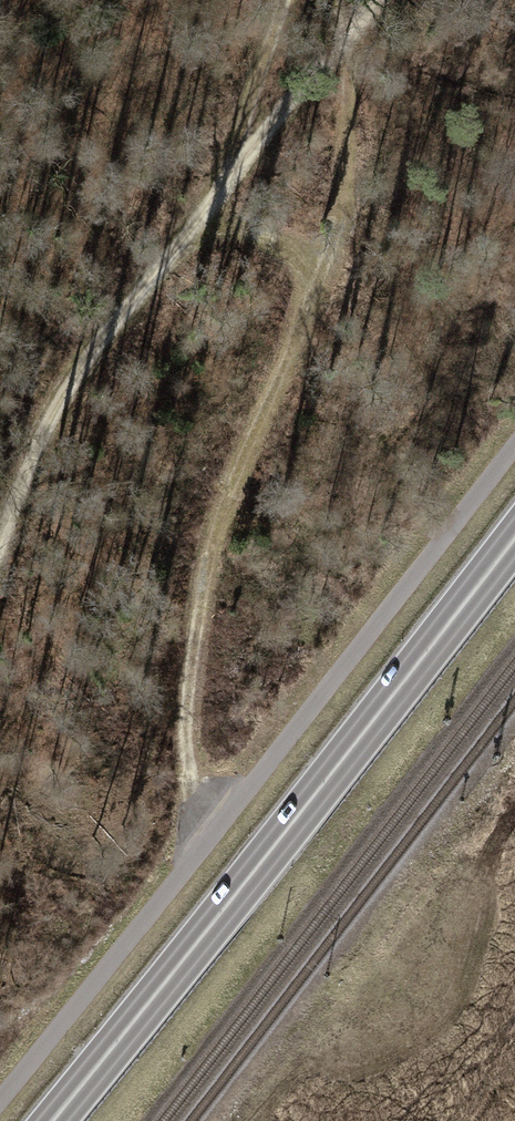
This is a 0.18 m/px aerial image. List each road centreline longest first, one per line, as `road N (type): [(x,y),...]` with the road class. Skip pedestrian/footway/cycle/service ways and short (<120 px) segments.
road 1 (track): [(352,35),(341,191),(321,282),(220,519),(195,644),(184,750),(198,799),(221,821)]
road 2 (trunk): [(52,1120),(514,537)]
road 3 (track): [(339,0),(352,35),(91,350),(55,409),(0,568)]
road 4 (track): [(204,222),(286,0)]
road 5 (track): [(204,222),(267,240),(321,282)]

